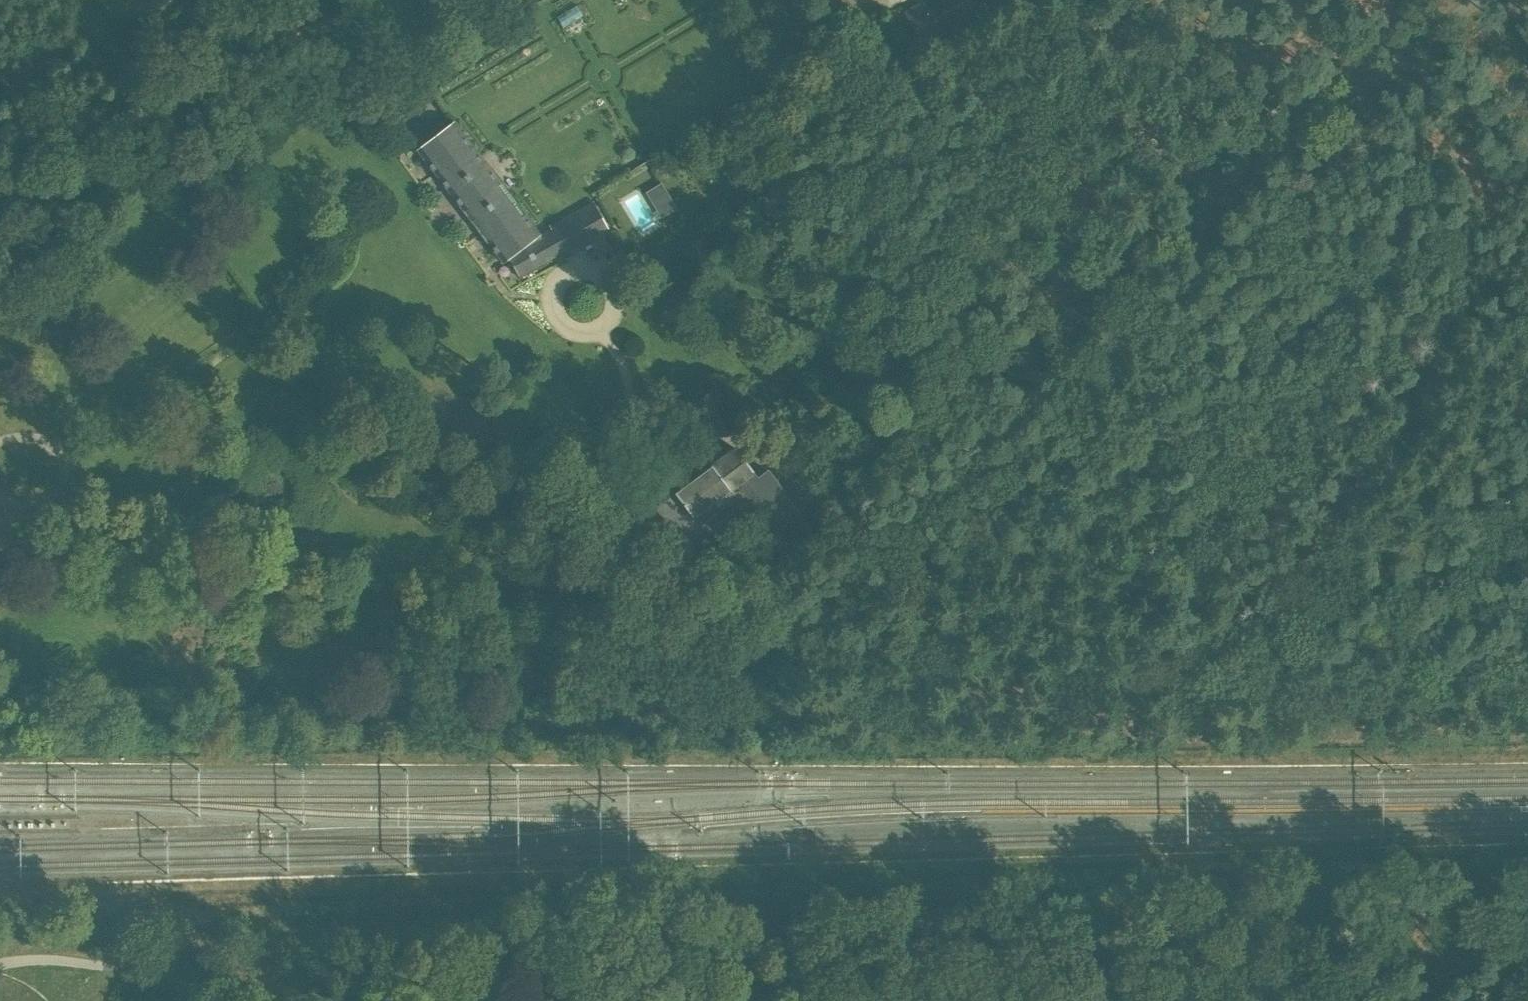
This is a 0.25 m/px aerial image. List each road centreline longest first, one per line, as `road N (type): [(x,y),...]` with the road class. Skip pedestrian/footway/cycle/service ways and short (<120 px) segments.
road 1 (track): [(951,382),(891,300),(847,110)]
road 2 (track): [(1024,0),(847,110)]
road 3 (track): [(1262,151),(1120,0)]
road 4 (track): [(847,110),(745,0)]

